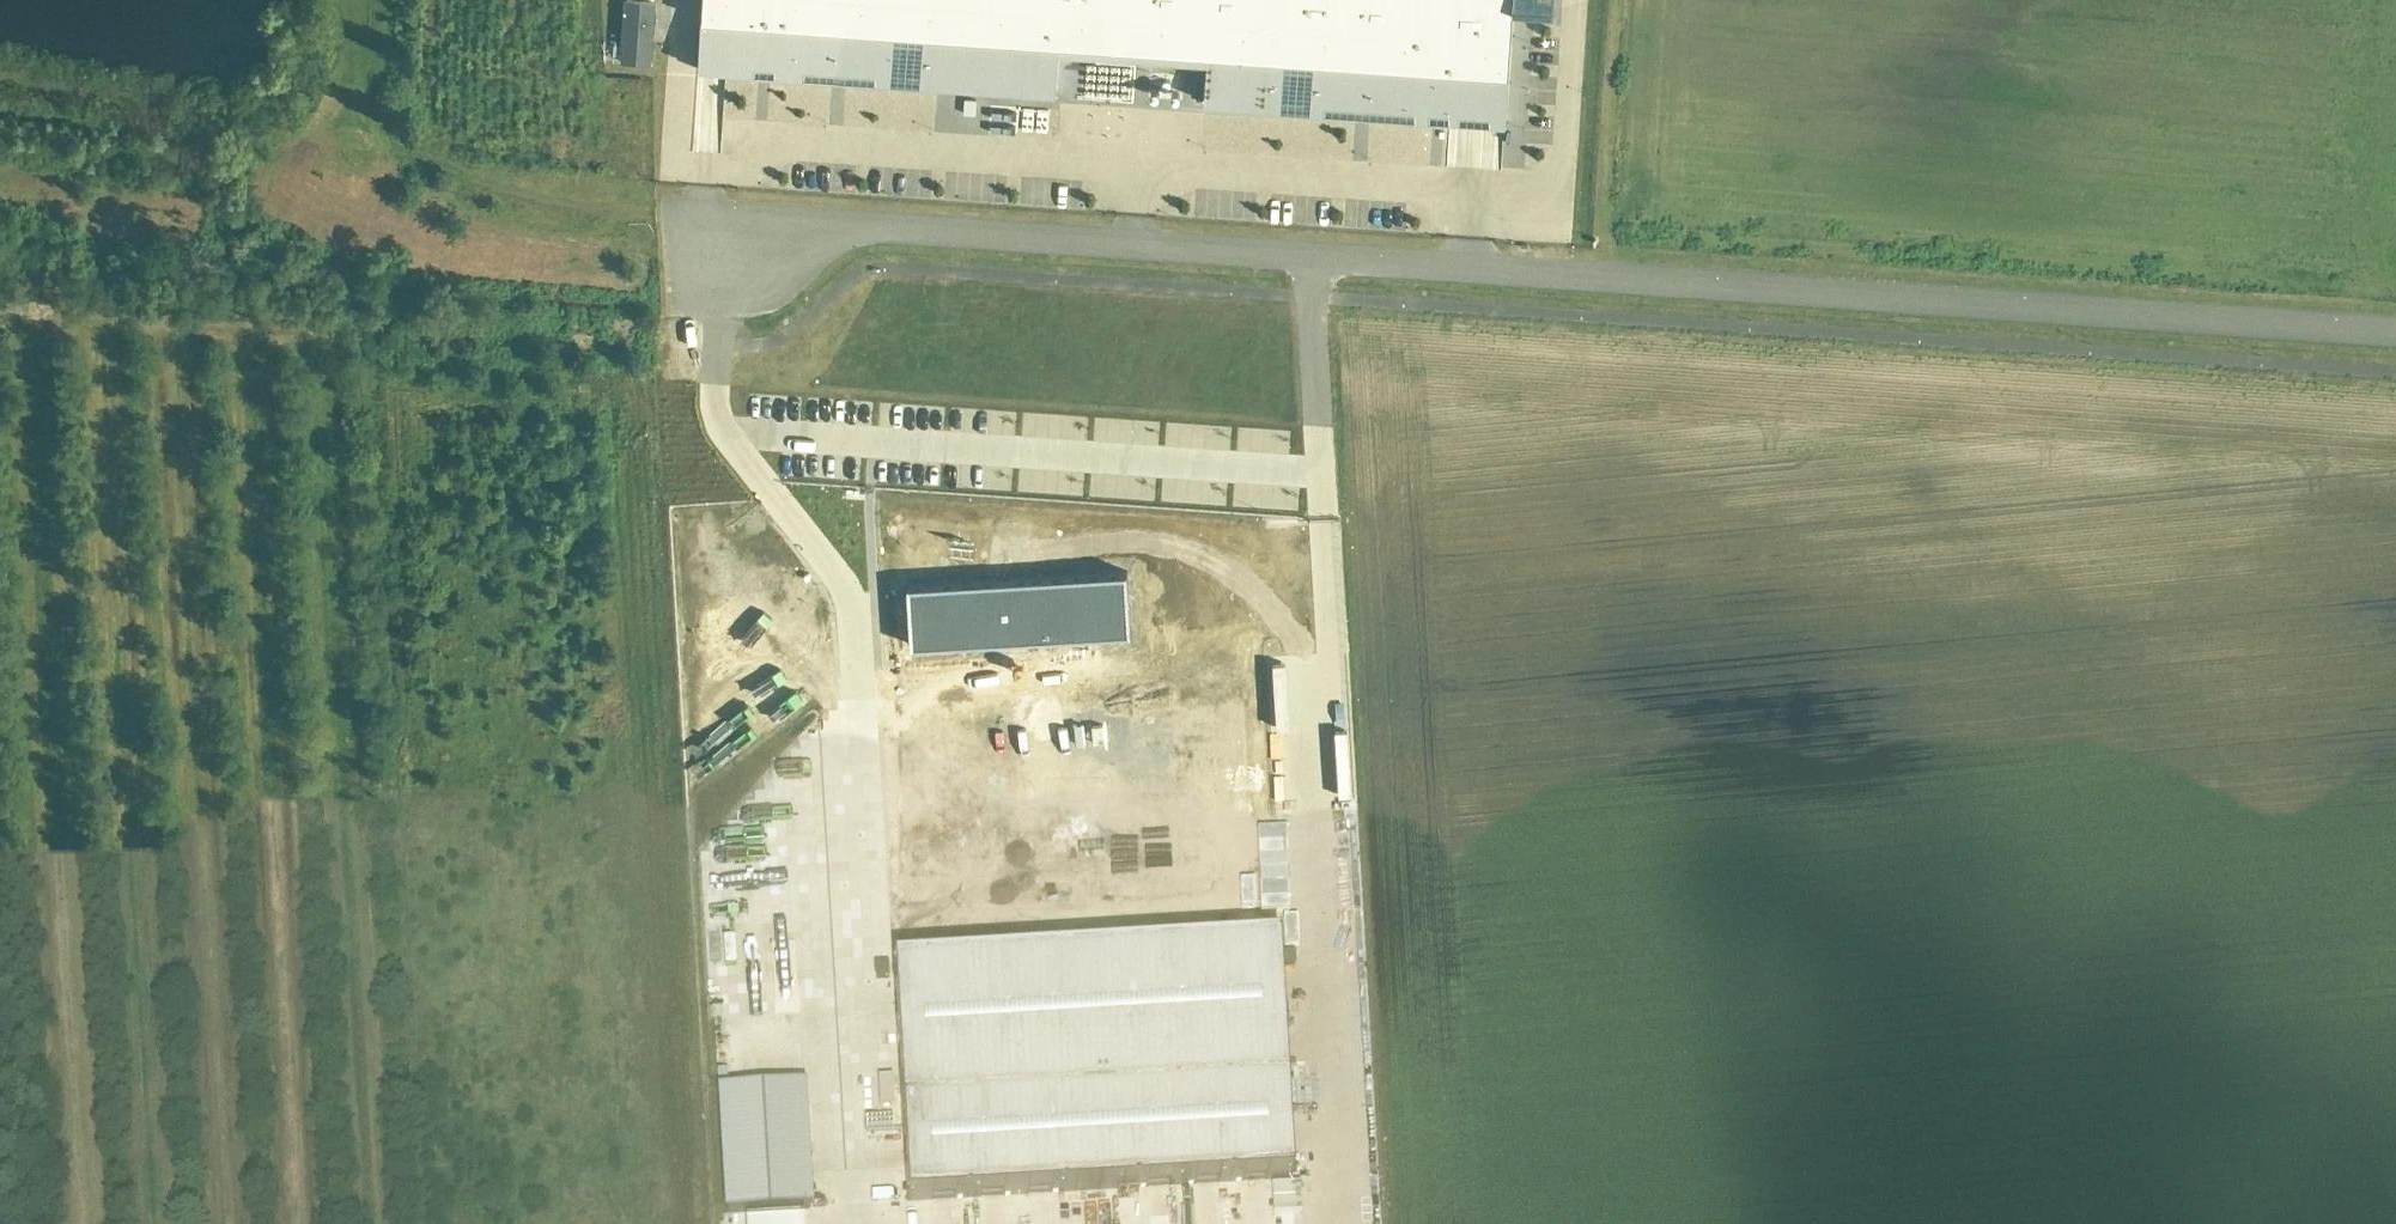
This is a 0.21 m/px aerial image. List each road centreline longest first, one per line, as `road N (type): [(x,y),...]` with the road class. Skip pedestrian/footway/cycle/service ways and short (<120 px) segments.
road 1 (residential): [(2395,334),(717,222),(728,274)]

